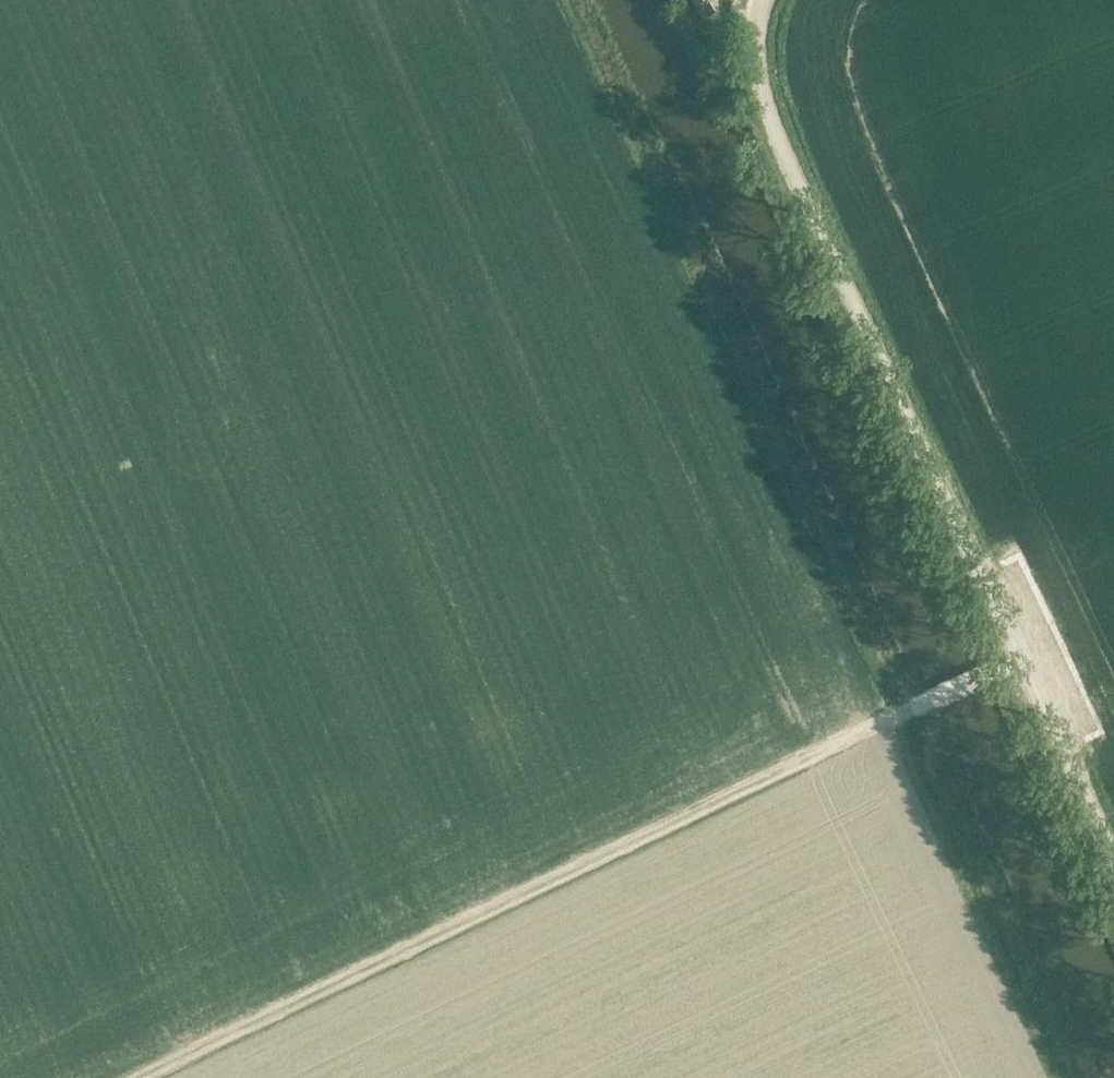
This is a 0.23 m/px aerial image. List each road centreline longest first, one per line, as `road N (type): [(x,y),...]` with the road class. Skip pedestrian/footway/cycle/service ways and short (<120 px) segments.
road 1 (track): [(135,1077),(909,710)]
road 2 (unclassified): [(1021,658),(771,122),(754,29),(762,0)]
road 3 (unclassified): [(1113,858),(1021,658)]
road 4 (unclassified): [(909,710),(1021,658)]

